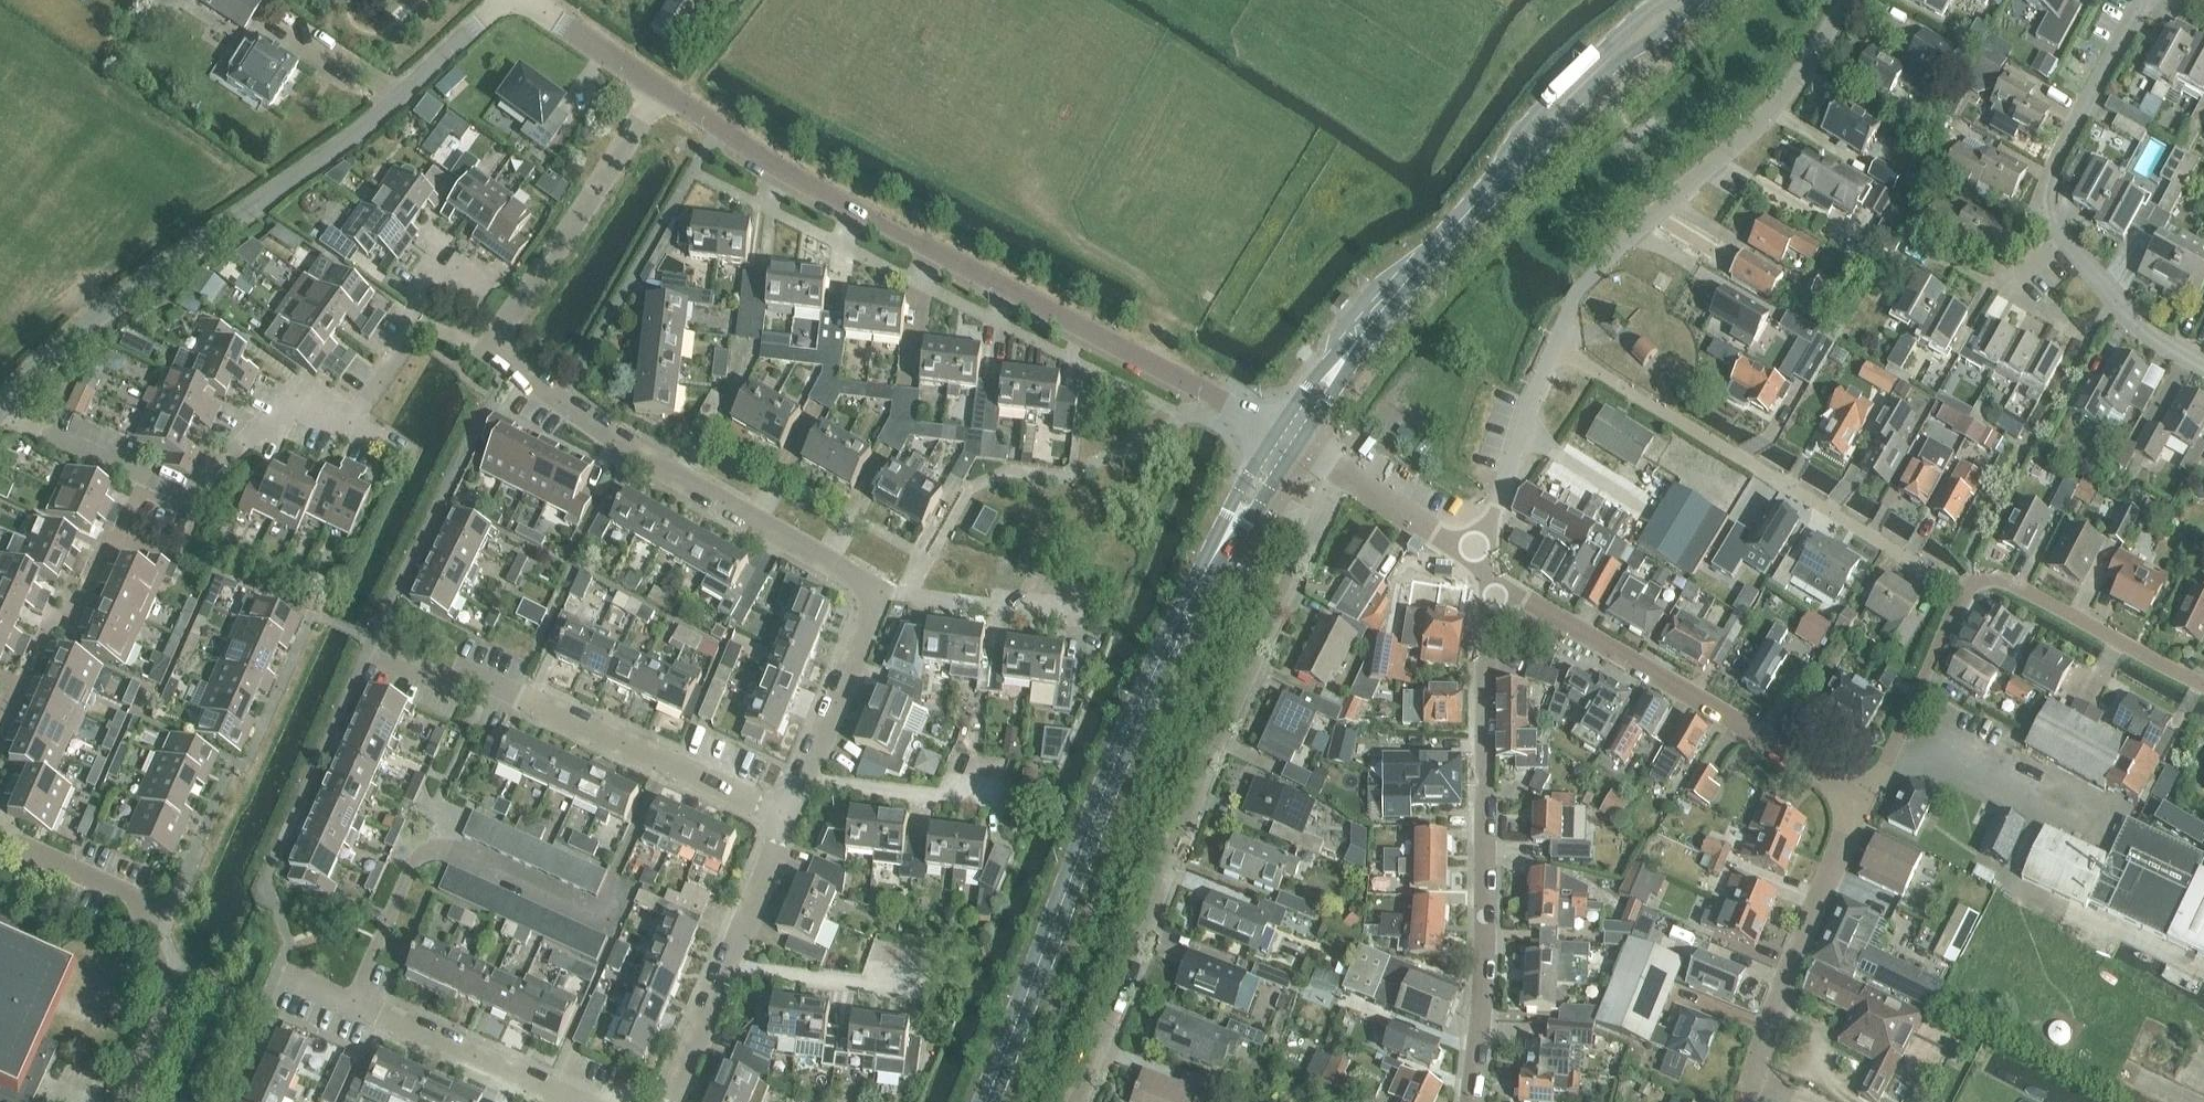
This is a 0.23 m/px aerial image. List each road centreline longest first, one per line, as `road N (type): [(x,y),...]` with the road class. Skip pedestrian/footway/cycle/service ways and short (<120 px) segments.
road 1 (tertiary): [(991,1101),(1163,655),(1286,439)]
road 2 (residential): [(1286,439),(665,90)]
road 3 (residential): [(1082,1101),(1248,671),(1345,474)]
road 4 (residential): [(0,409),(105,307),(300,178),(504,0)]
road 5 (tertiary): [(1286,439),(1528,143),(1684,0)]
road 6 (residential): [(1475,1101),(1483,1024),(1486,574)]
road 7 (residential): [(1965,591),(1555,342)]
road 8 (residential): [(878,592),(641,456),(490,350)]
road 9 (residential): [(1555,342),(1580,290),(1772,111),(1849,0)]
road 10 (residential): [(787,820),(534,708),(510,709),(372,642)]
road 11 (residential): [(1866,796),(1486,574)]
road 12 (residential): [(150,478),(187,494),(282,399),(350,412),(415,325),(490,350)]
road 13 (residential): [(126,1101),(166,1011),(168,989),(143,907),(17,849)]
road 14 (residential): [(1749,1101),(1781,1000),(1866,796)]
road 15 (residential): [(490,350),(665,90)]
road 16 (residential): [(571,1101),(285,980)]
road 17 (residential): [(2203,686),(1997,578),(1965,591)]
road 18 (residential): [(2203,370),(2163,345),(2048,218),(2051,179)]
road 19 (residential): [(118,531),(65,624),(47,626),(0,731)]
road 20 (residential): [(1476,558),(1555,342)]
road 21 (residential): [(1866,796),(1965,591)]
road 22 (residential): [(803,781),(878,592)]
road 23 (residential): [(2051,179),(2146,0)]
road 24 (residential): [(878,592),(1066,610)]
road 25 (residential): [(990,798),(803,781)]
road 26 (residential): [(905,989),(729,971)]
road 27 (residential): [(150,478),(0,411)]
road 28 (residential): [(665,90),(528,0)]
road 29 (residential): [(729,971),(787,820)]
road 30 (residential): [(1476,558),(1345,474)]
road 31 (residential): [(671,1101),(729,971)]

